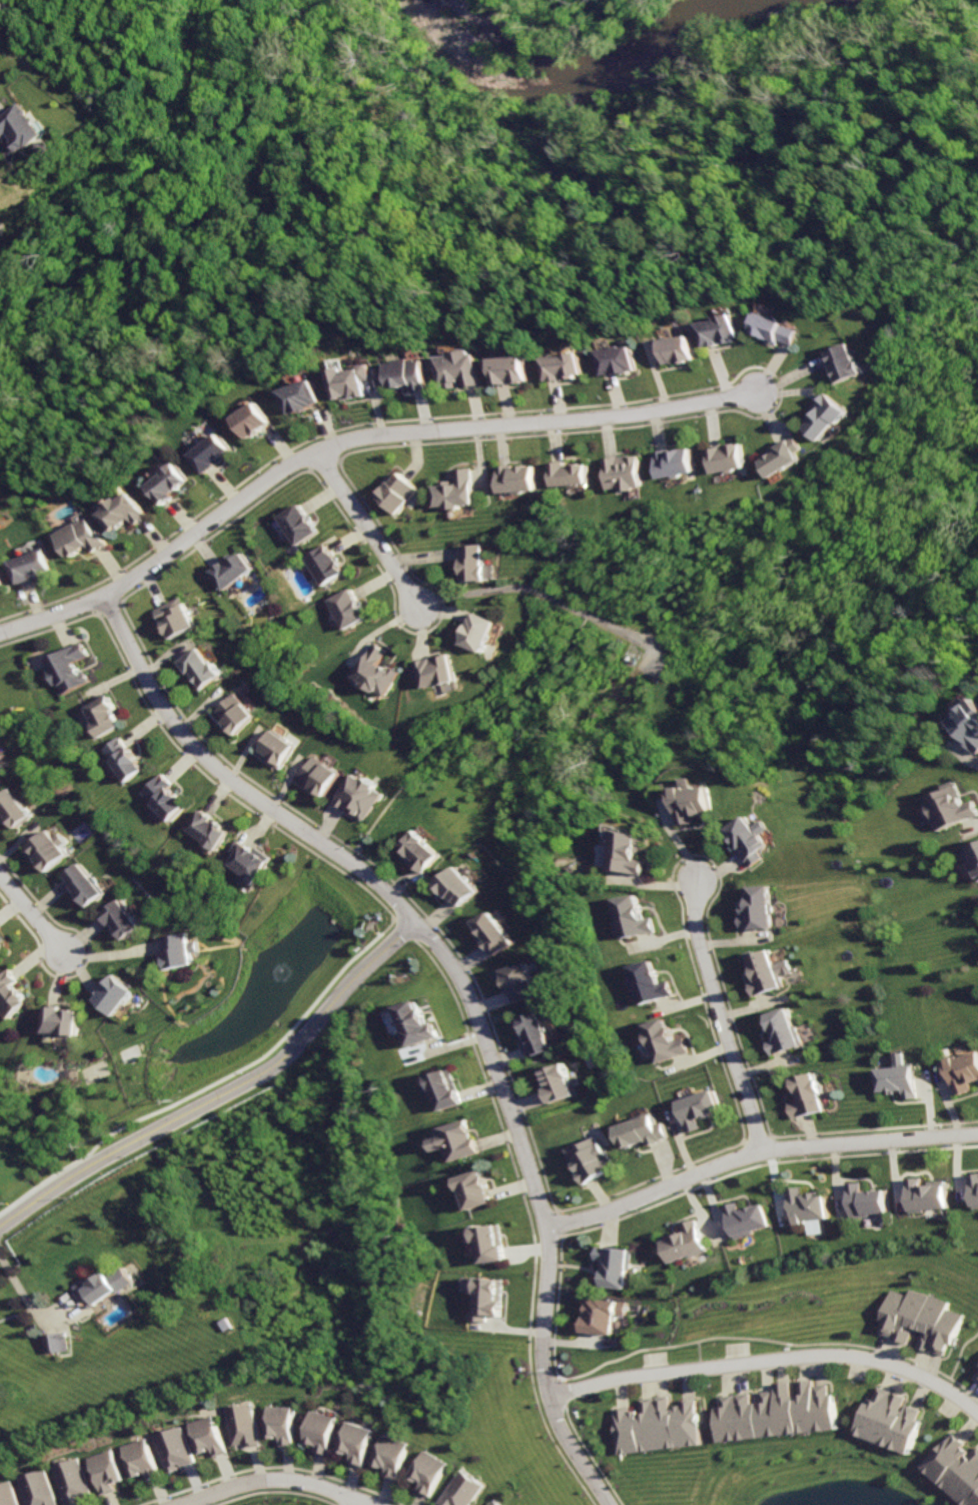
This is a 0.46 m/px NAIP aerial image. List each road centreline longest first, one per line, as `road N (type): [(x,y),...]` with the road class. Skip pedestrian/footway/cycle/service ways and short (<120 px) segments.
road 1 (residential): [(101,592),(141,674),(211,764),(387,884),(454,961),(546,1227),(539,1367),(545,1395),(610,1504)]
road 2 (residential): [(0,631),(101,592),(283,466),(348,439),(620,416),(755,392)]
road 3 (residential): [(545,1395),(621,1376),(832,1354),(929,1380),(977,1418)]
road 4 (residential): [(546,1227),(759,1151),(977,1134)]
road 5 (residential): [(287,1059),(0,1228)]
road 6 (residential): [(759,1151),(697,936),(697,880)]
road 7 (residential): [(365,1504),(308,1483),(269,1479),(172,1504)]
road 8 (residential): [(287,1059),(422,921)]
road 9 (residential): [(315,450),(415,610)]

